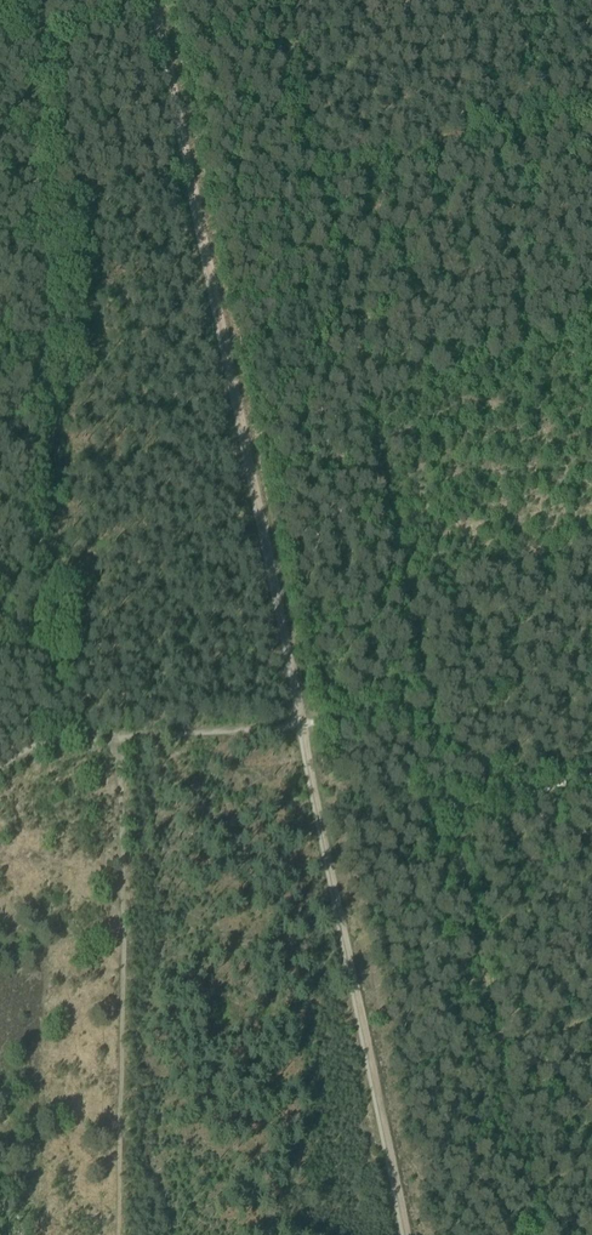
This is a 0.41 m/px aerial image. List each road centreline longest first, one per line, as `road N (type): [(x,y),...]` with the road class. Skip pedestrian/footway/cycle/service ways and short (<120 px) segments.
road 1 (track): [(157,0),(304,725)]
road 2 (track): [(304,725),(410,1234)]
road 3 (track): [(591,778),(451,809),(426,712)]
road 4 (track): [(551,115),(328,183)]
road 5 (track): [(282,55),(466,0)]
road 6 (track): [(119,737),(296,726)]
road 7 (track): [(328,183),(313,186),(282,55)]
road 8 (track): [(0,768),(62,737),(119,737)]
road 9 (track): [(304,725),(426,712)]

